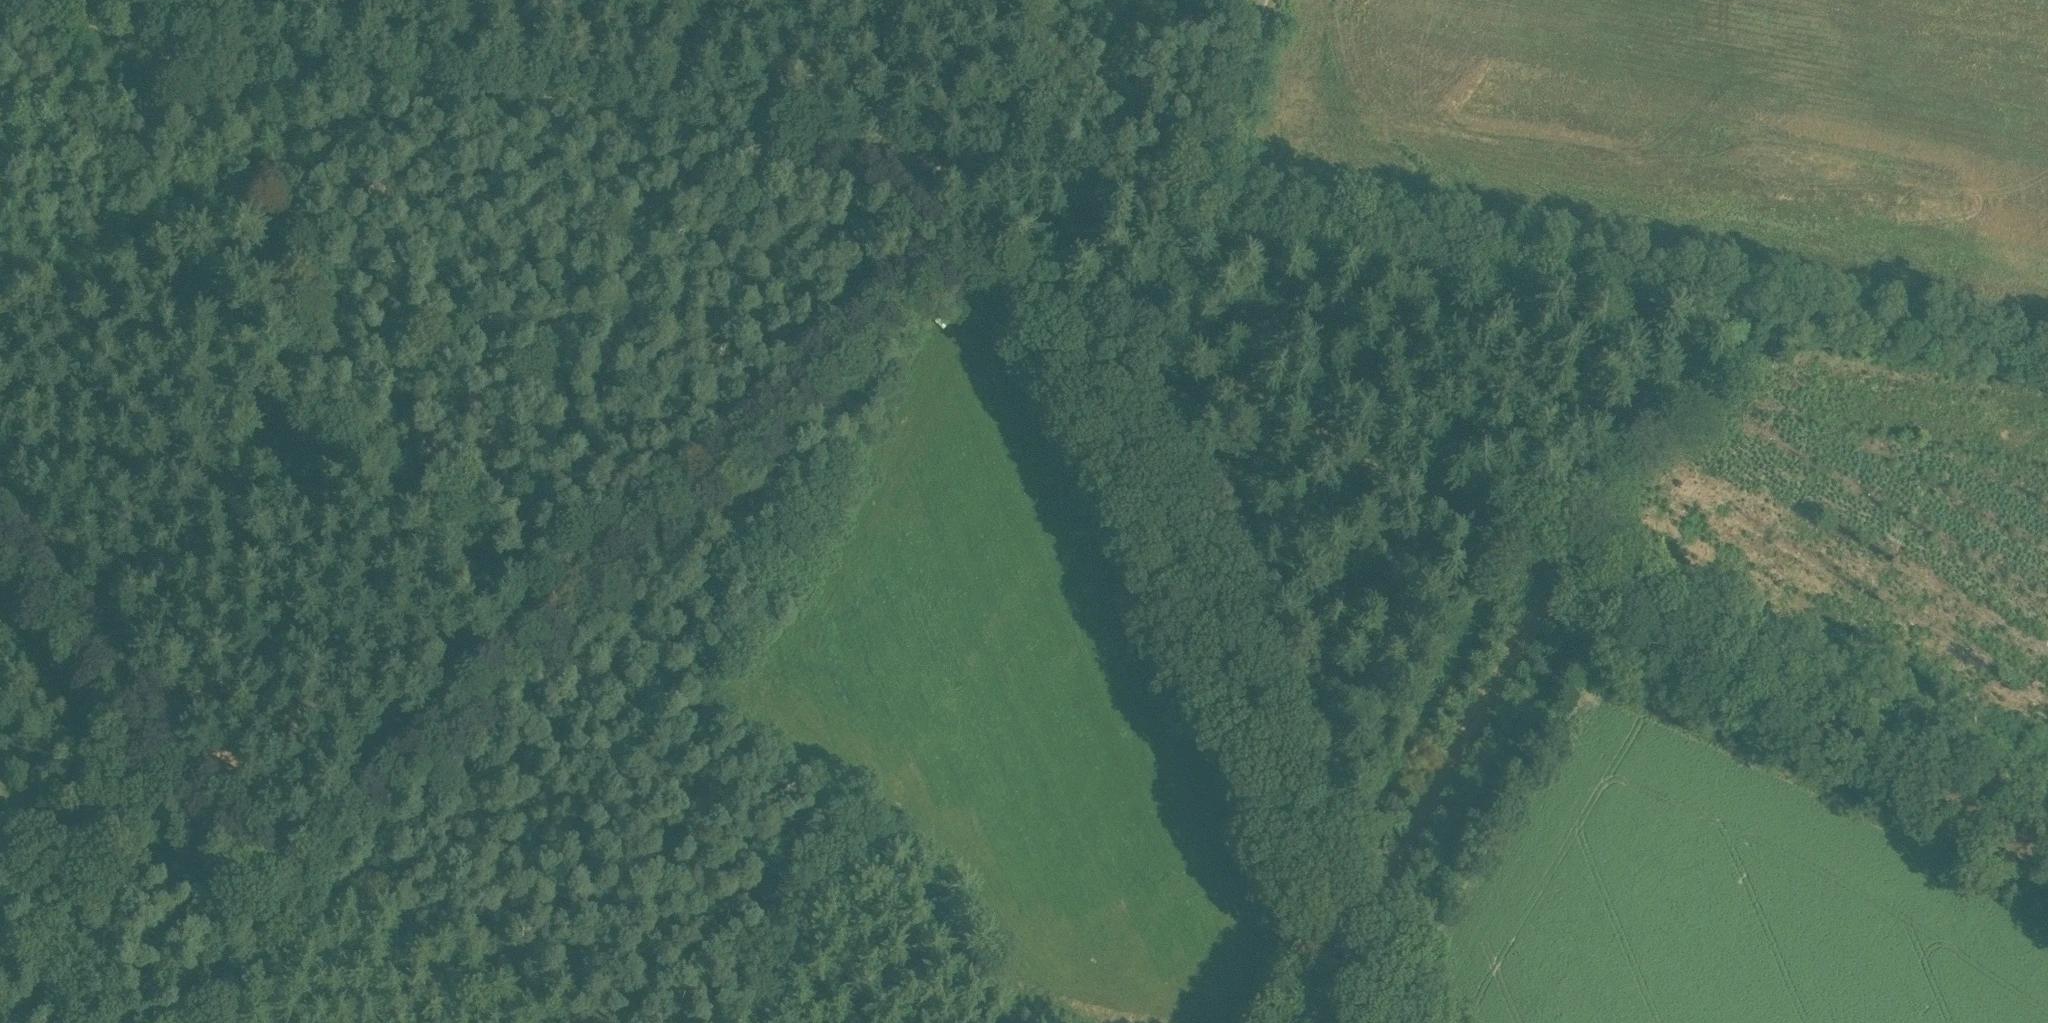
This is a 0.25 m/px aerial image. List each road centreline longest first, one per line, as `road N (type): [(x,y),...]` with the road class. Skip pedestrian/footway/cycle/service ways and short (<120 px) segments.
road 1 (track): [(2047,358),(1182,206),(0,19)]
road 2 (track): [(944,168),(2047,848)]
road 3 (unclassified): [(1386,1022),(1136,446),(1127,401),(1129,349),(1257,0)]
road 4 (track): [(260,912),(1001,208)]
road 5 (track): [(0,567),(260,912)]
road 6 (track): [(119,1022),(0,955)]
road 7 (track): [(260,912),(208,1022)]

